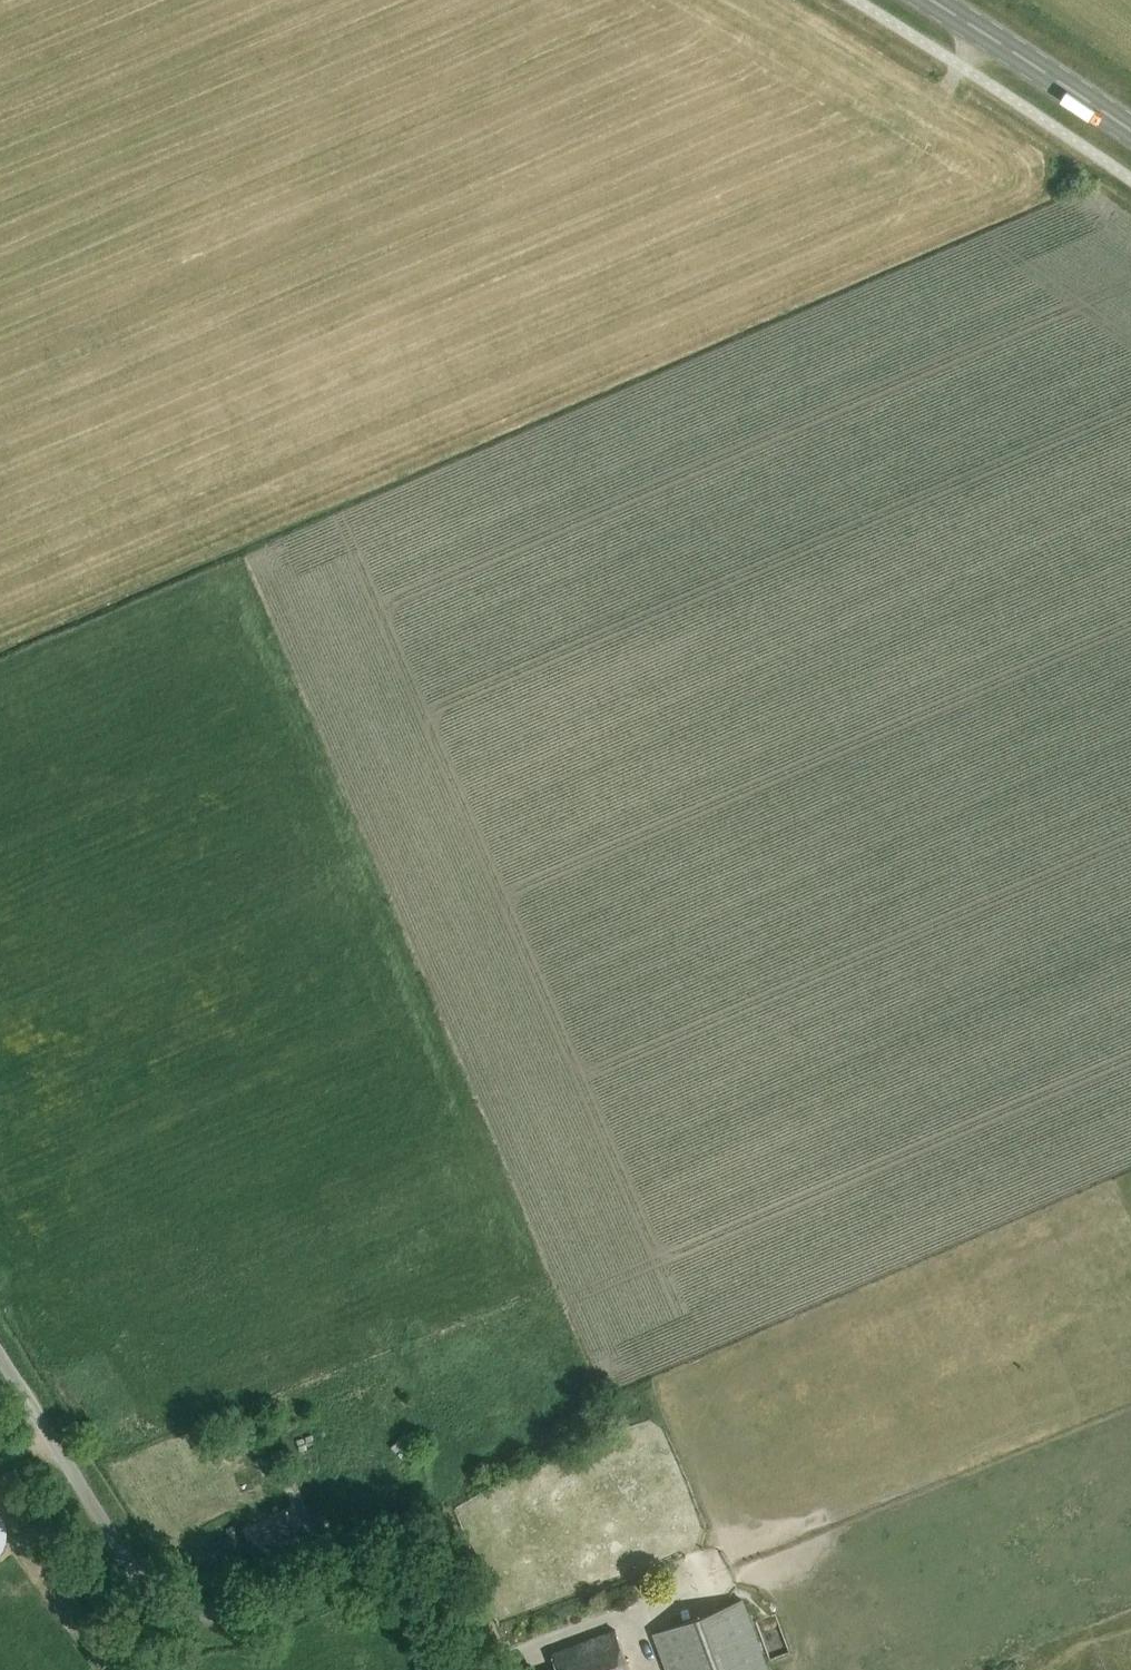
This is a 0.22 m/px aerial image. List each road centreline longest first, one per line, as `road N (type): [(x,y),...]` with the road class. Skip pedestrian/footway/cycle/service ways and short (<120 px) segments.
road 1 (unclassified): [(489,1669),(458,1589),(441,1572),(410,1559),(356,1560),(234,1609),(195,1610),(165,1597),(0,1343)]
road 2 (primary): [(1130,133),(935,0)]

